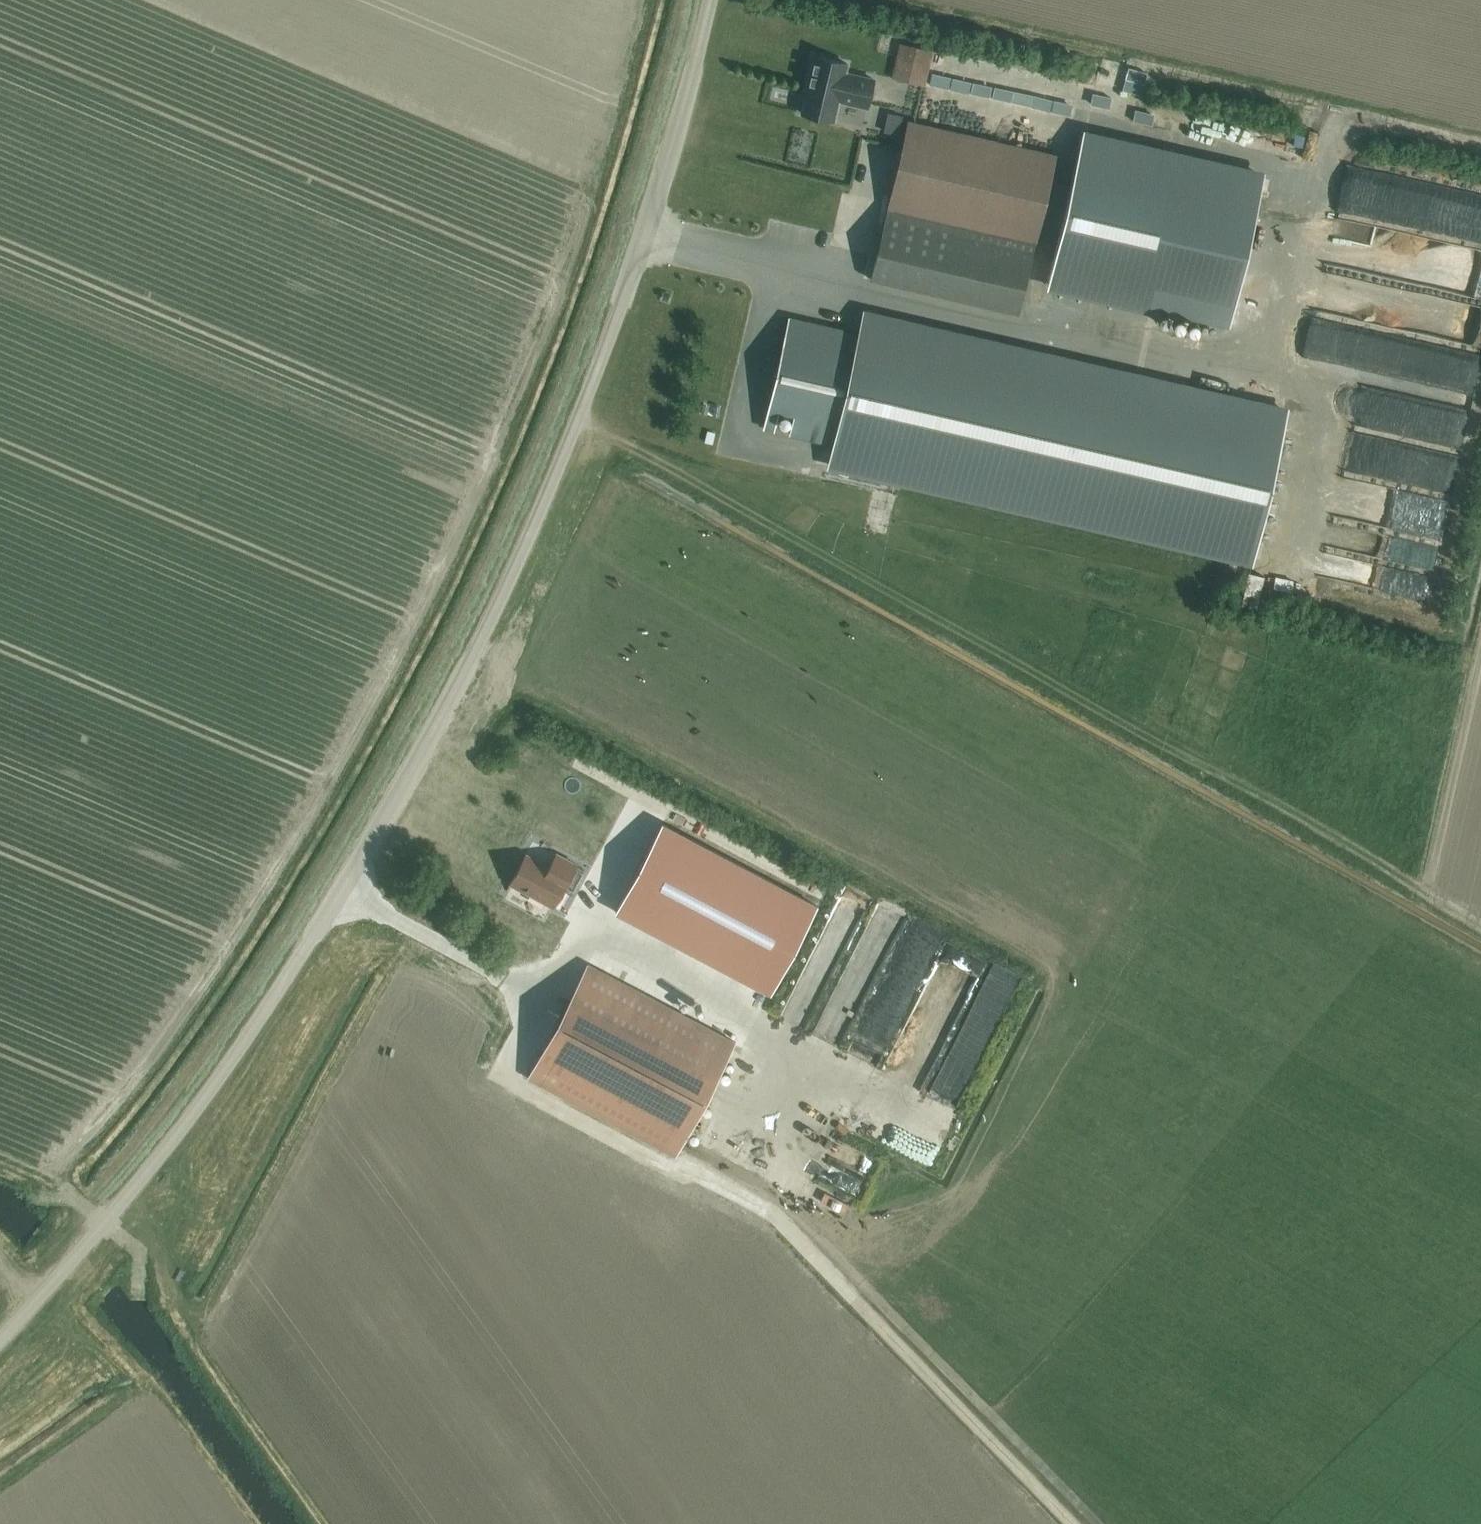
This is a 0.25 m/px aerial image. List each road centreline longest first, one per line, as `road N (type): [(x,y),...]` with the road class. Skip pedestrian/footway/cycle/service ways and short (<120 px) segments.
road 1 (unclassified): [(0,1336),(92,1239),(221,1074),(397,801),(477,654),(585,440),(725,0)]

